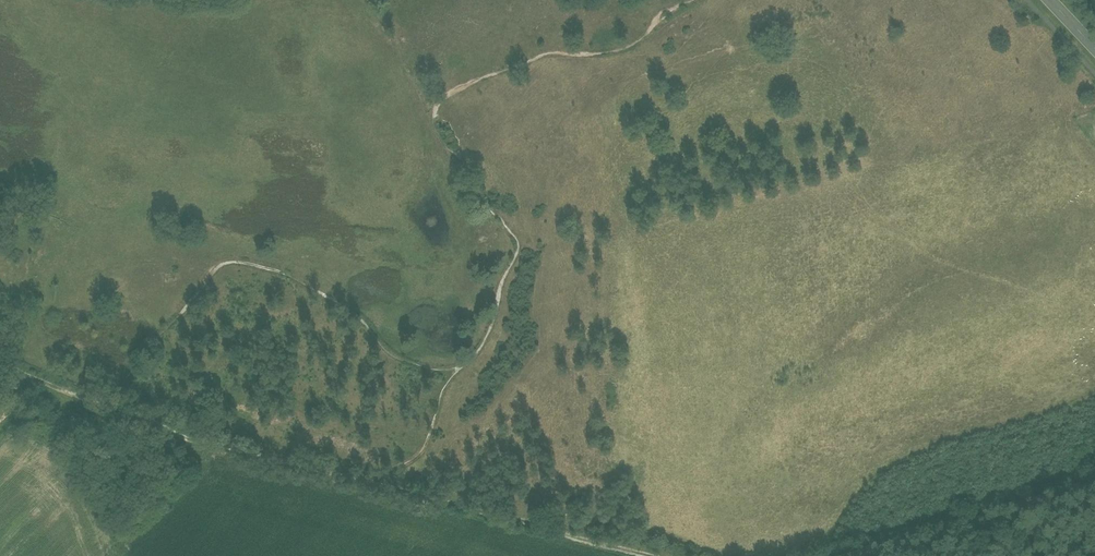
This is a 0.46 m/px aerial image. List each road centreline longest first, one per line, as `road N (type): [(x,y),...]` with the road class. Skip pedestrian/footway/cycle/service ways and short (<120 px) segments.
road 1 (track): [(0,367),(160,432),(380,480),(441,501)]

